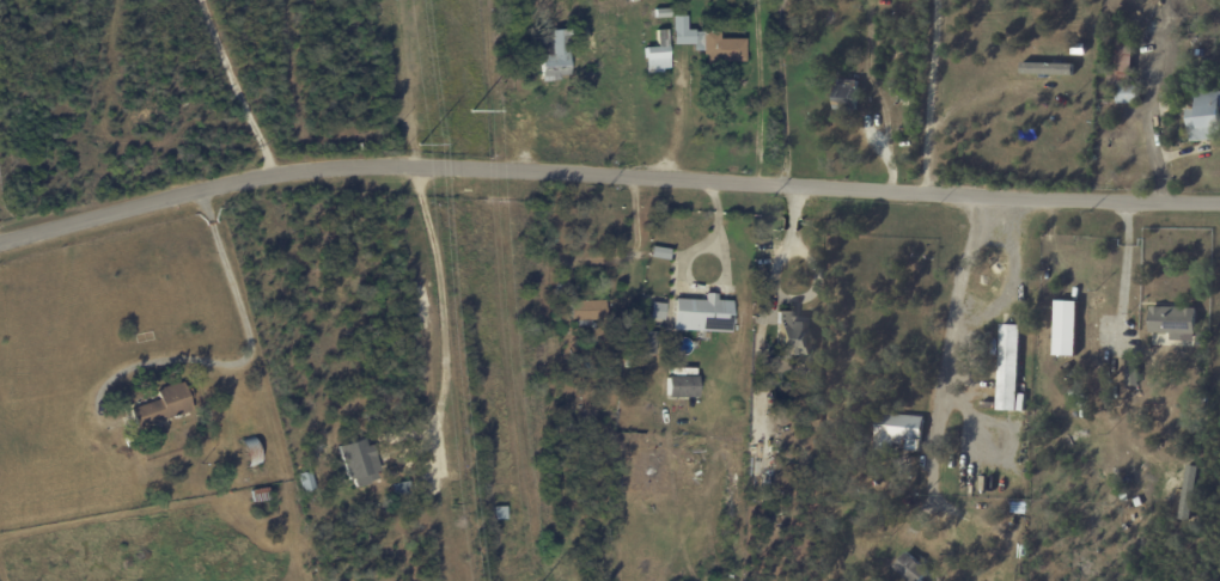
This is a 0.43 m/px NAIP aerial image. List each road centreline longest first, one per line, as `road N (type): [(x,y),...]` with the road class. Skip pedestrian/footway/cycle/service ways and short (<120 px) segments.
road 1 (residential): [(0,246),(340,160),(1039,201),(1219,204)]

